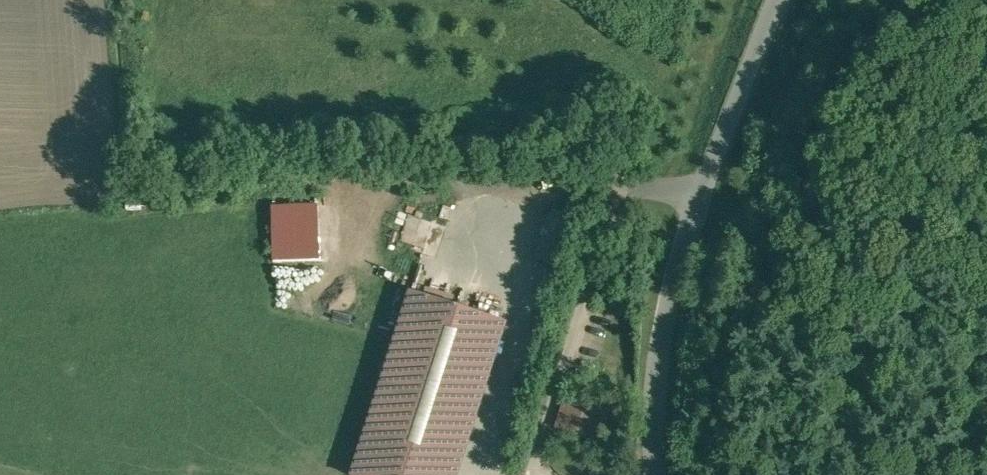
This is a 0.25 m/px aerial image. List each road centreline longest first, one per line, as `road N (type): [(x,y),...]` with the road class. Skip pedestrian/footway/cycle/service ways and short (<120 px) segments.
road 1 (unclassified): [(780,0),(678,301),(664,375),(664,474)]

